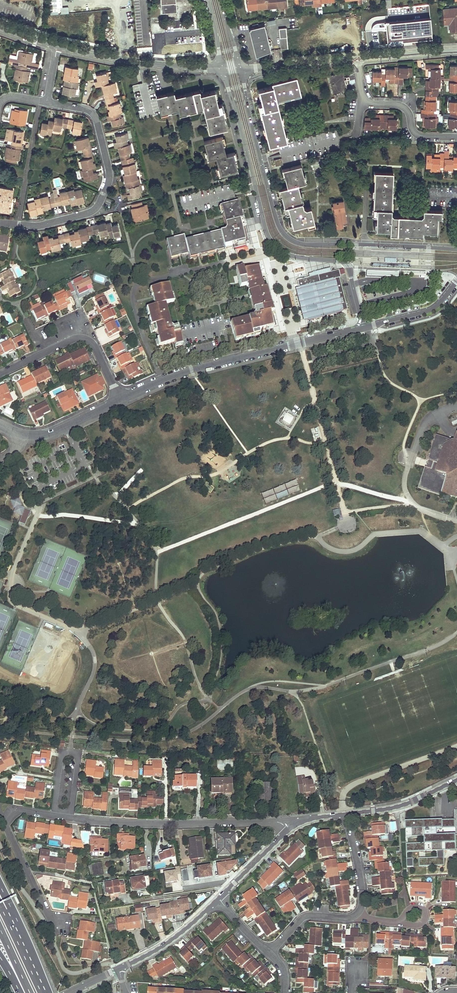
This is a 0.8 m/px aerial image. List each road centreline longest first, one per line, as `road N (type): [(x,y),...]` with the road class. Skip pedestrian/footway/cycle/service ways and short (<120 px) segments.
road 1 (residential): [(288,829),(277,822),(133,823),(17,812),(7,829),(60,925)]
road 2 (tertiary): [(456,249),(289,238),(276,219),(241,68)]
road 3 (tertiary): [(223,68),(269,235),(290,255),(346,264),(364,327)]
road 4 (residential): [(120,401),(191,370),(364,327)]
road 5 (residential): [(0,223),(40,226),(87,214),(108,184),(93,116),(47,102)]
road 6 (residential): [(270,953),(305,916),(359,912),(346,814)]
road 7 (unclassified): [(219,900),(119,968)]

